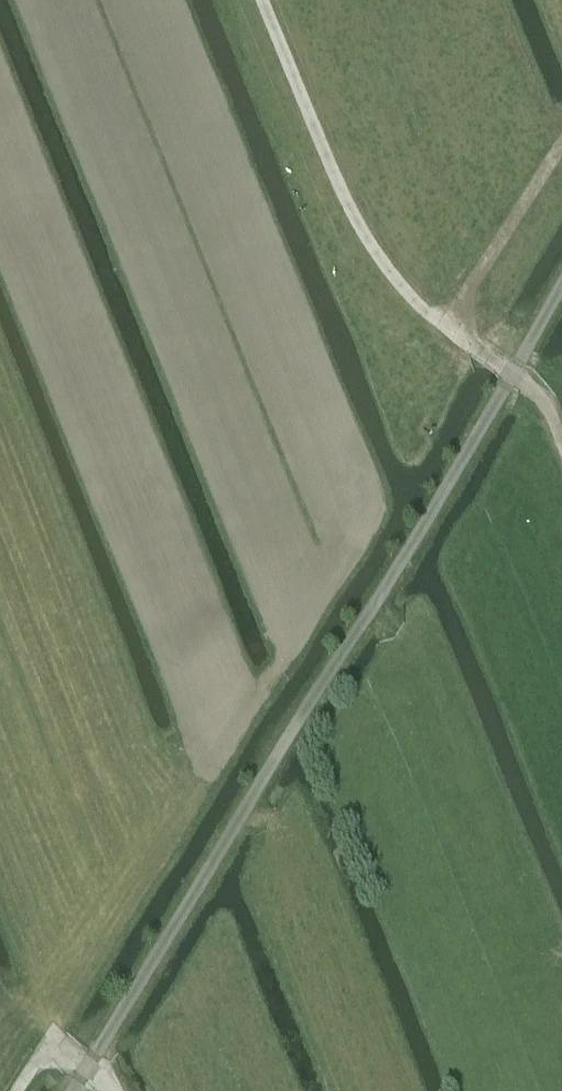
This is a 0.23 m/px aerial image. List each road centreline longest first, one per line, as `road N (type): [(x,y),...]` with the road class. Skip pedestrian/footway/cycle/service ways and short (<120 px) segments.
road 1 (unclassified): [(74,1090),(561,294)]
road 2 (track): [(561,448),(543,402),(436,323),(374,260),(340,199),(260,0)]
road 3 (track): [(21,1090),(49,1040),(112,1090)]

